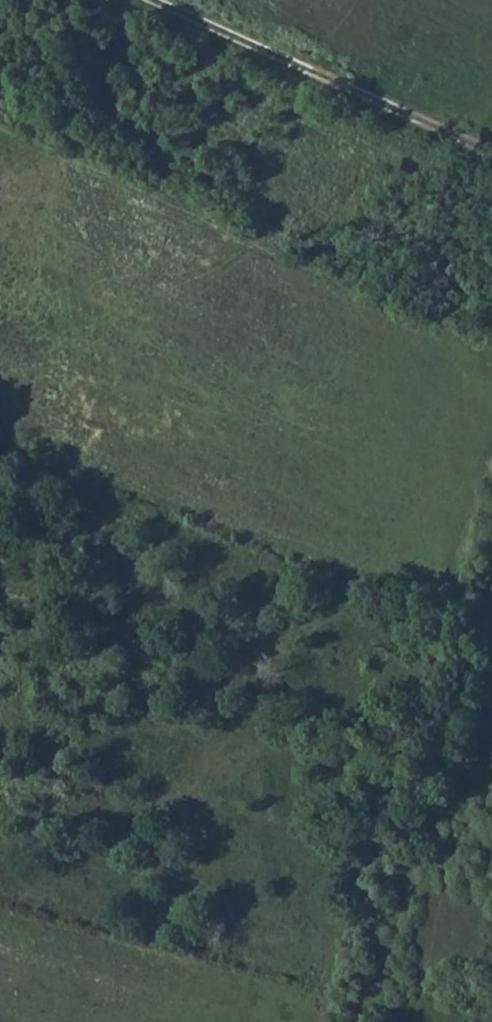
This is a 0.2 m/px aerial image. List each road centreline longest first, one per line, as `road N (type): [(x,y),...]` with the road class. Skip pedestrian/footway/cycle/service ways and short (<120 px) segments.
road 1 (track): [(158,0),(491,152)]

